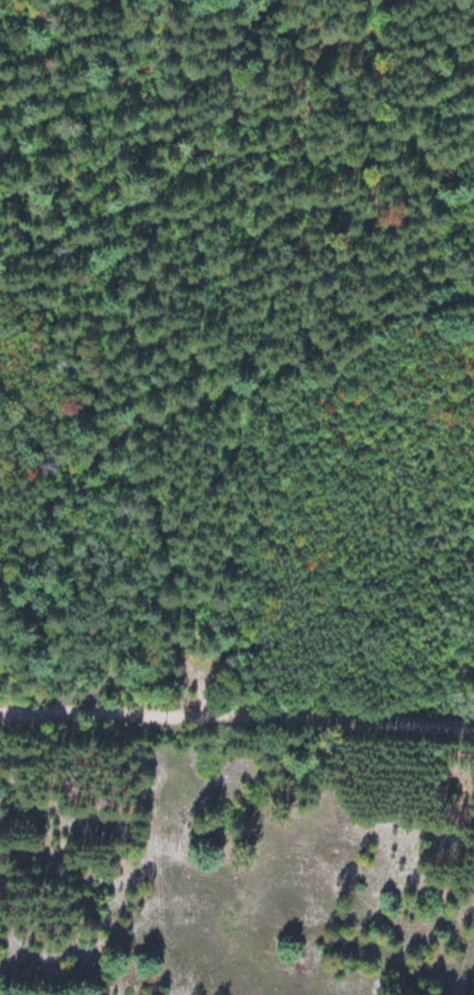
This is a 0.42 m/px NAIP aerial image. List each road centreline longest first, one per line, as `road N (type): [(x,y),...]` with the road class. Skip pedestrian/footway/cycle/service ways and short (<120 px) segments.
road 1 (track): [(473,719),(0,711)]

